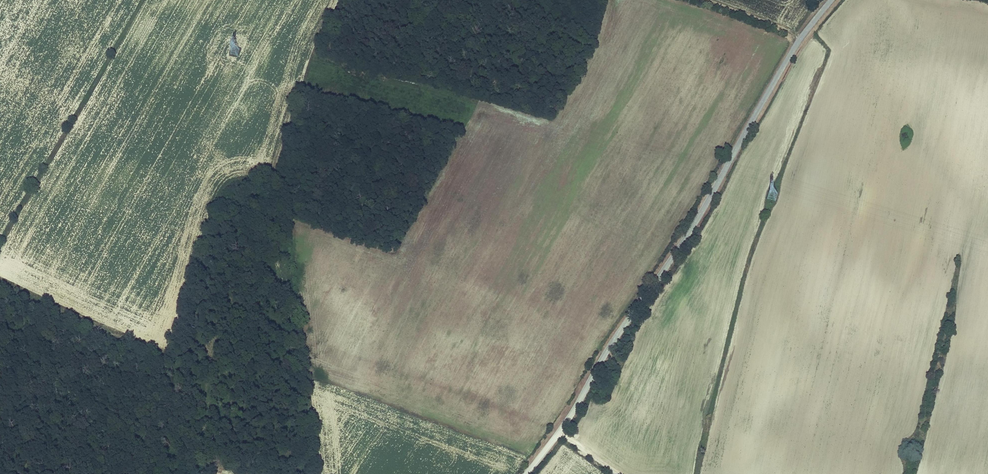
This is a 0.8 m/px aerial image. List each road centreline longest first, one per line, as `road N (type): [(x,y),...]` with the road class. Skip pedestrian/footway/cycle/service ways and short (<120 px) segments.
road 1 (tertiary): [(527,473),(691,230),(793,50),(832,0)]
road 2 (track): [(150,347),(0,281)]

